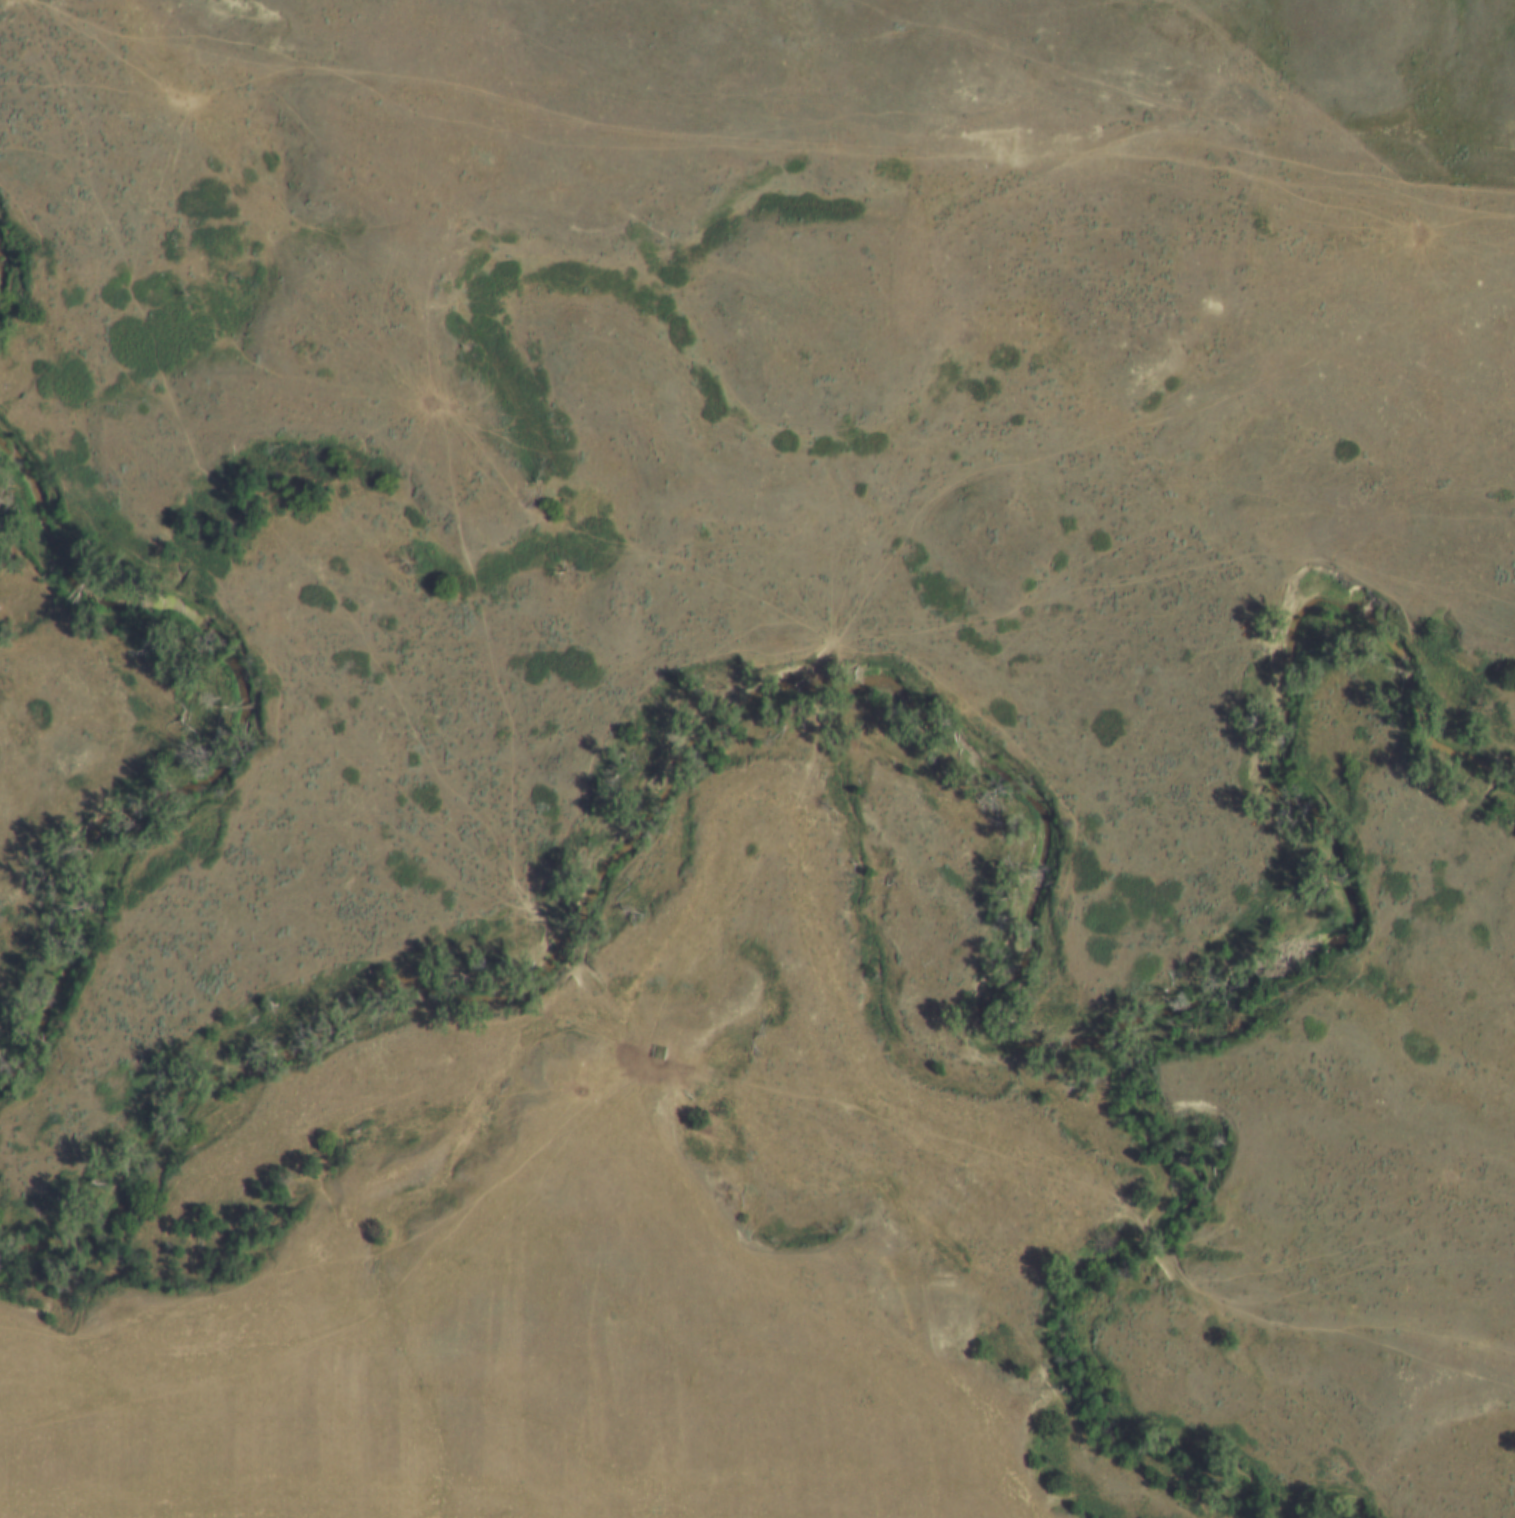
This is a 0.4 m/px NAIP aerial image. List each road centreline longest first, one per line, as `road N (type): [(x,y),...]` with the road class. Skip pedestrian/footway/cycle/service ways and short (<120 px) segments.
road 1 (track): [(207,0),(208,17),(277,80),(794,839),(859,601),(912,516),(969,472),(1246,390),(1514,281)]

